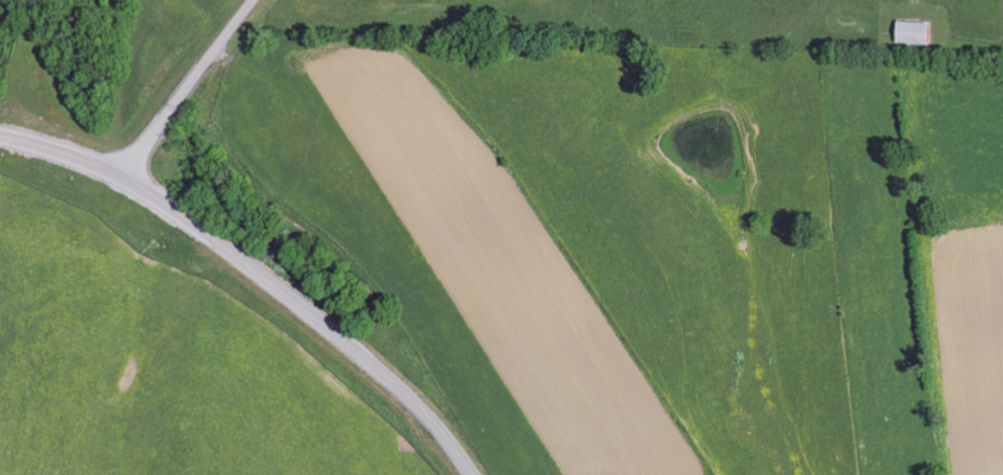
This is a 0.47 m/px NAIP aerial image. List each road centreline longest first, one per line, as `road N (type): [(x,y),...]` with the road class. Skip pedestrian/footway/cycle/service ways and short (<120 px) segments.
road 1 (secondary): [(474,474),(407,394),(206,231),(116,174),(0,136)]

